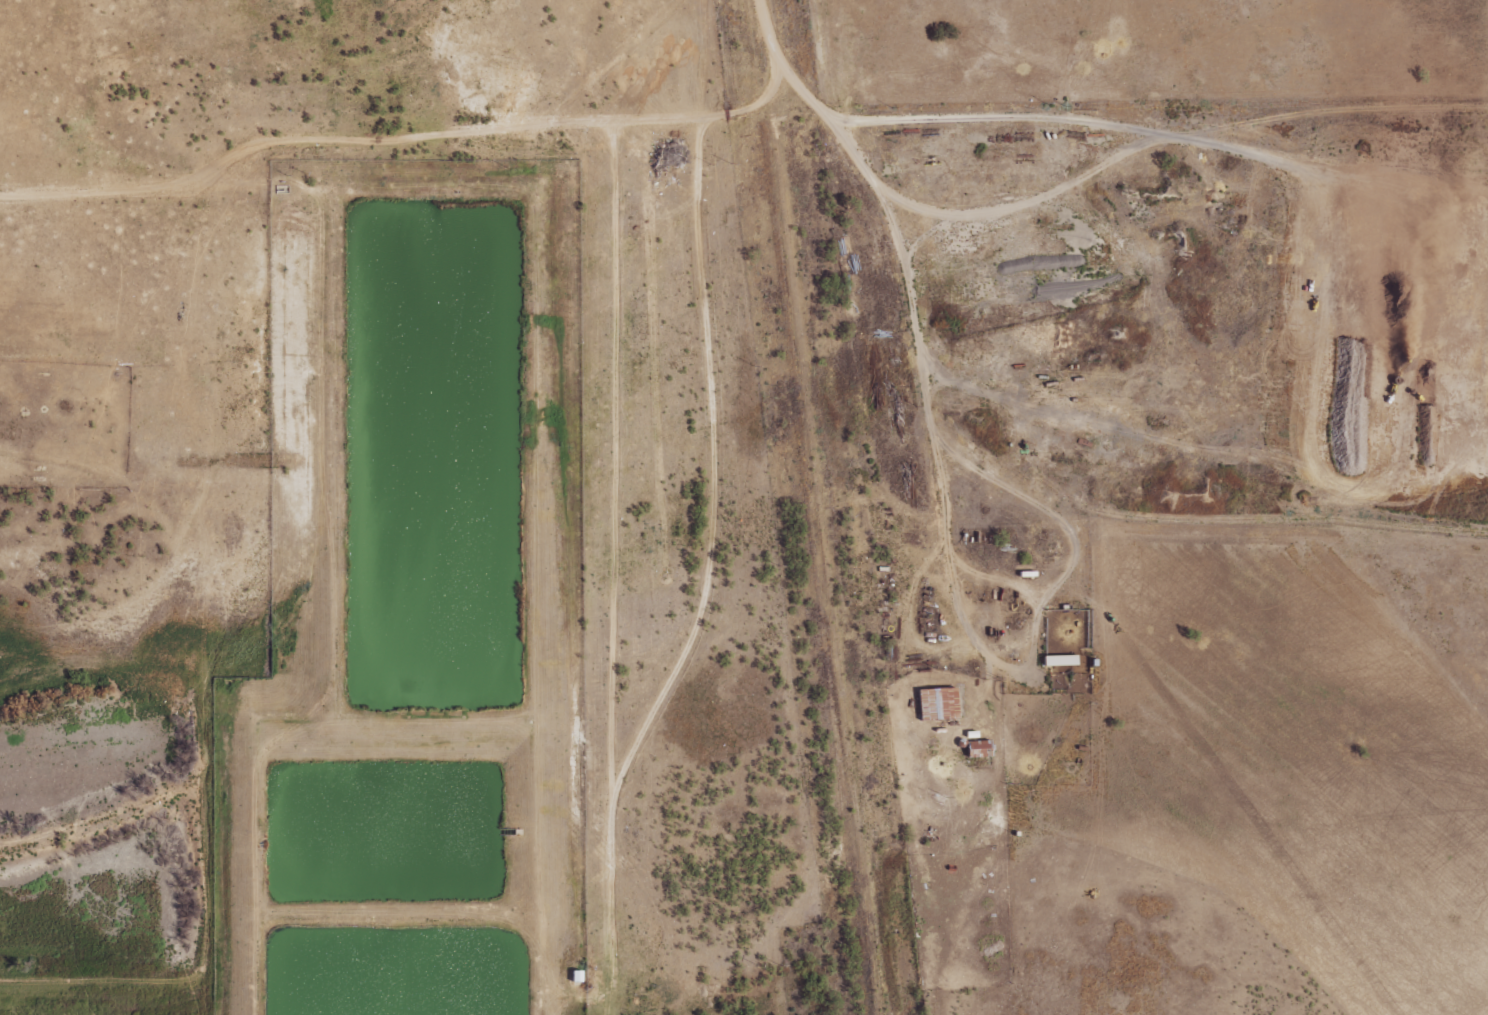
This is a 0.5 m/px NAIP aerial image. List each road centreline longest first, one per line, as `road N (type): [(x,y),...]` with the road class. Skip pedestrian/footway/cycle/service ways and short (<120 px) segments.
road 1 (residential): [(983,651),(962,518),(967,217),(932,0)]

